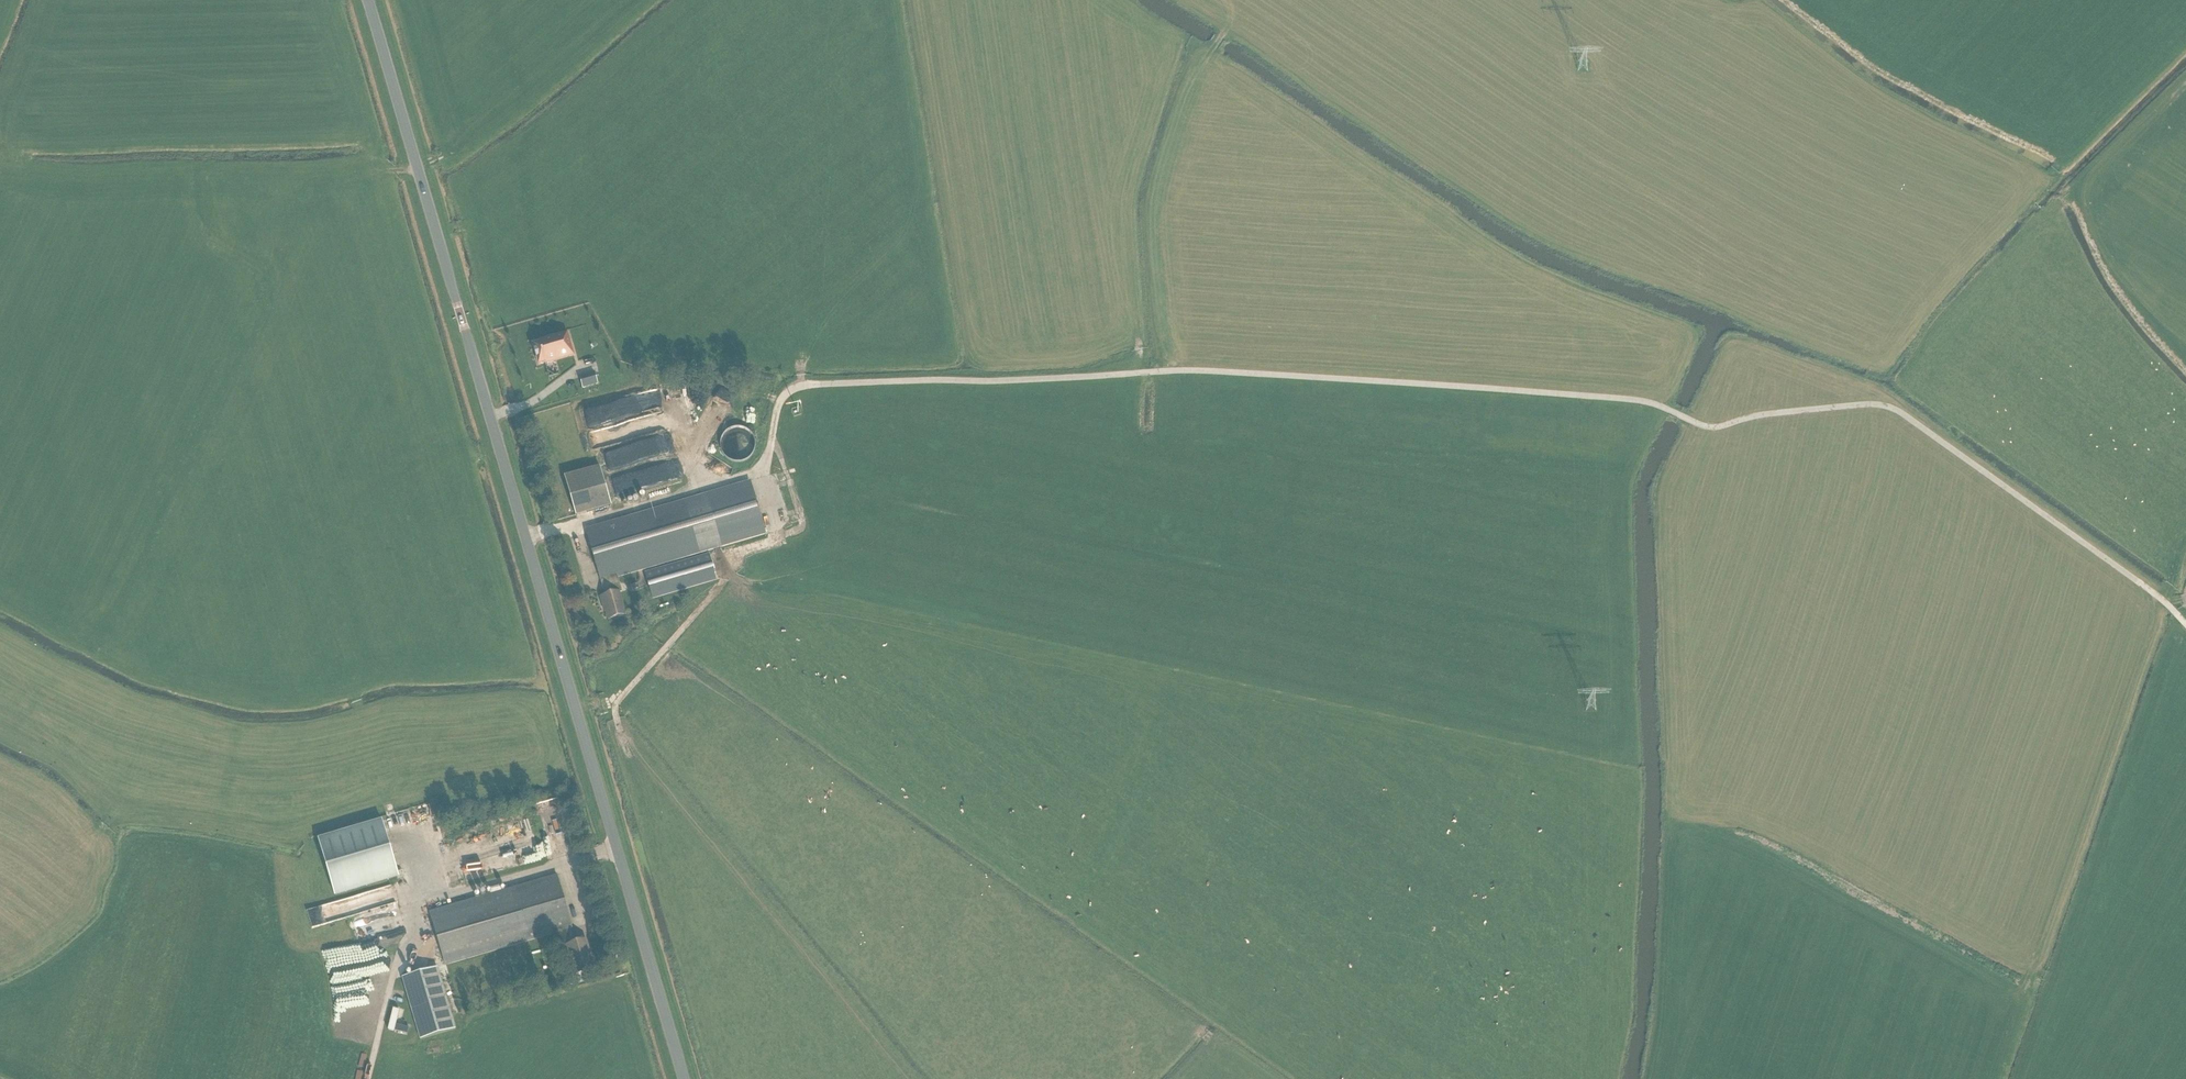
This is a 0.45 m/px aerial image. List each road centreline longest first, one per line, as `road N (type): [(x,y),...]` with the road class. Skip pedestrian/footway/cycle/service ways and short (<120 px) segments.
road 1 (track): [(754,473),(768,458),(781,400),(806,384),(1204,371),(1643,401),(1723,427),(1755,416),(1884,405),(2185,624)]
road 2 (tertiary): [(684,1078),(368,0)]

